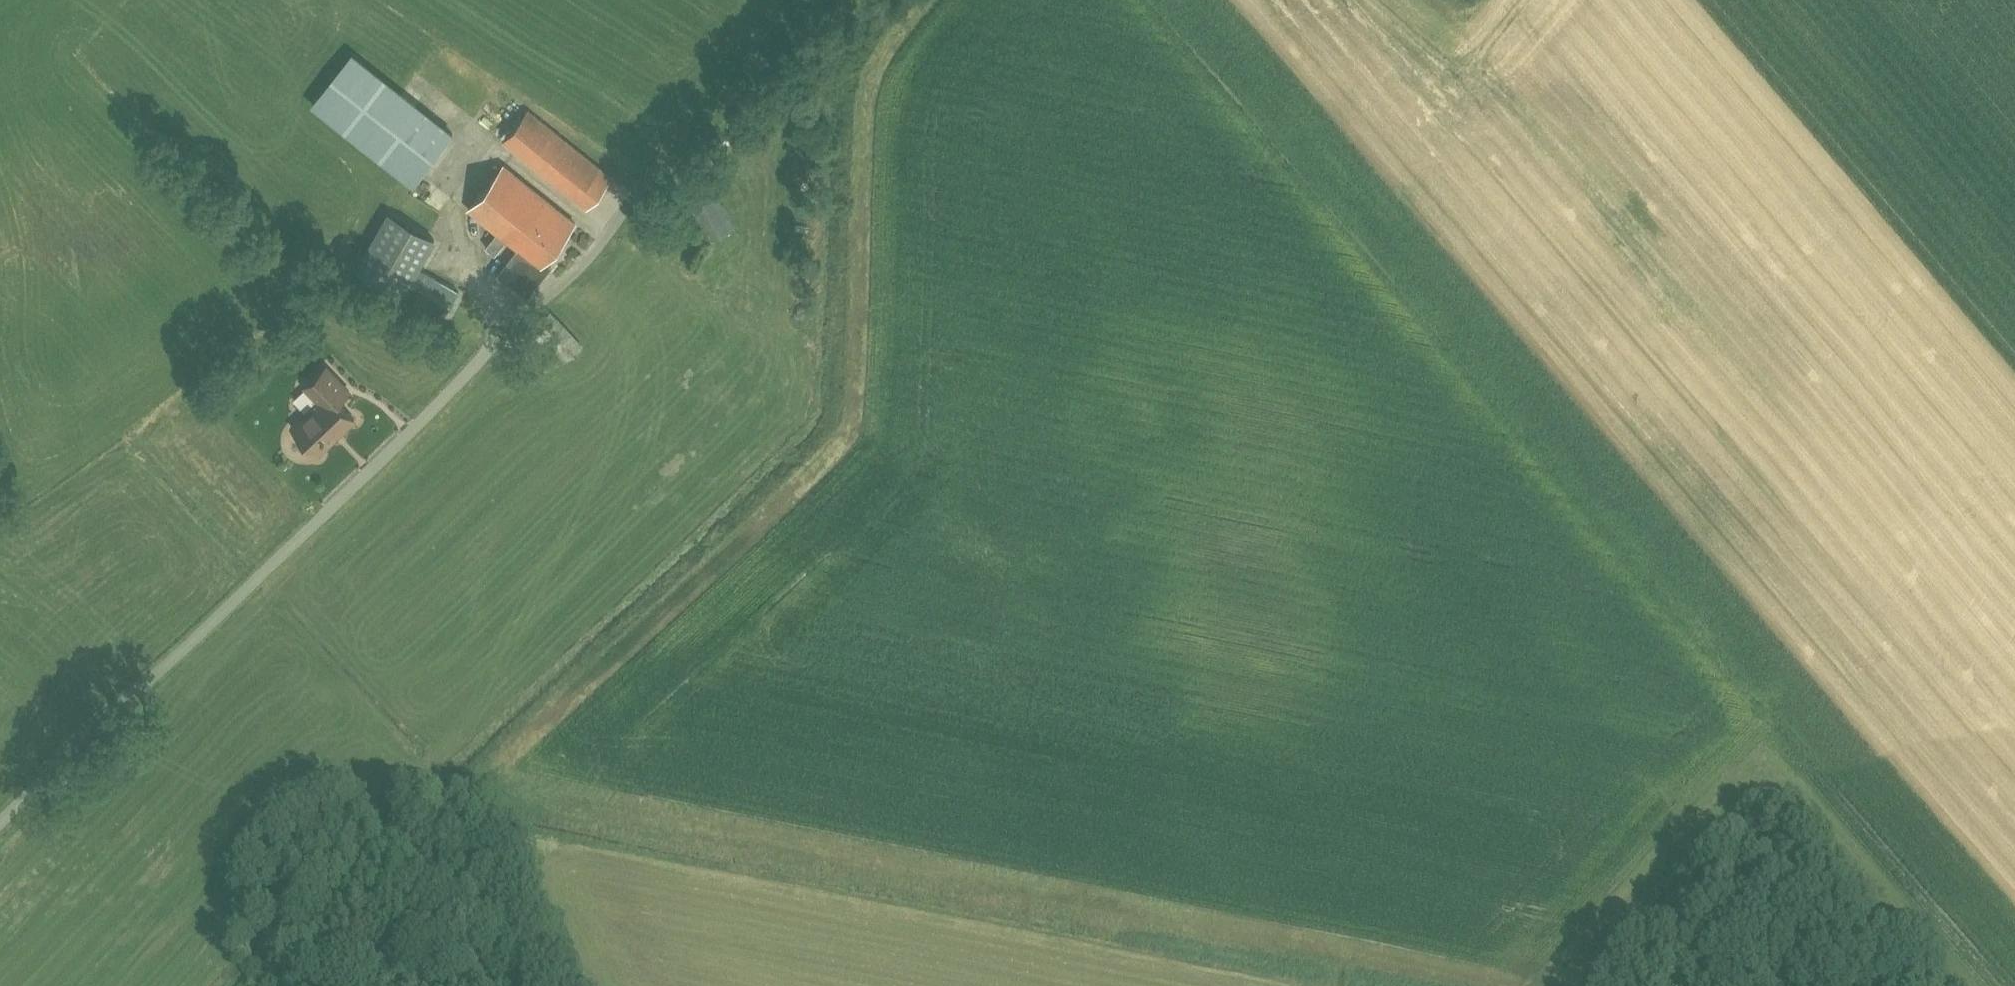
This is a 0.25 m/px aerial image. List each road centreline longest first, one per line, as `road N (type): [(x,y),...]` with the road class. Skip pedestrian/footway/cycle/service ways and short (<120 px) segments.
road 1 (track): [(0,828),(411,431),(837,0)]
road 2 (track): [(1329,985),(513,840)]

